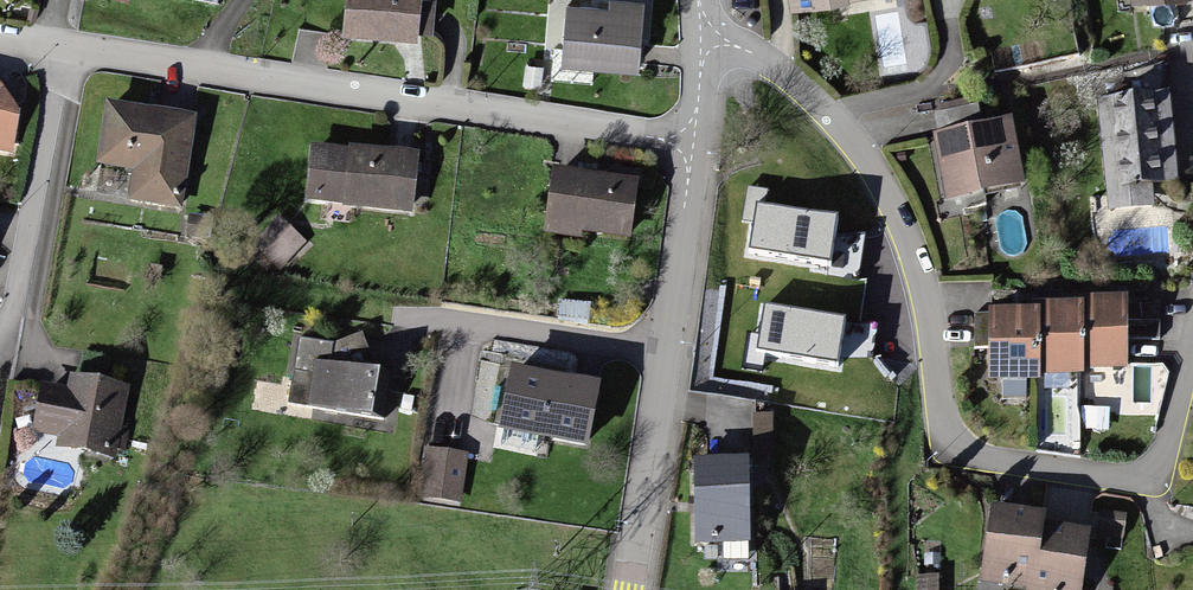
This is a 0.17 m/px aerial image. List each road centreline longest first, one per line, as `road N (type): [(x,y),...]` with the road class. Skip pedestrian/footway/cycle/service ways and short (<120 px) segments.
road 1 (residential): [(698,19),(802,89),(864,159),(902,238),(926,317),(943,433),(962,453),(1118,480),(1151,476),(1170,445),(1192,347)]
road 2 (residential): [(695,125),(66,51)]
road 3 (unclassified): [(695,125),(623,589)]
road 4 (residential): [(66,51),(9,361),(0,359)]

